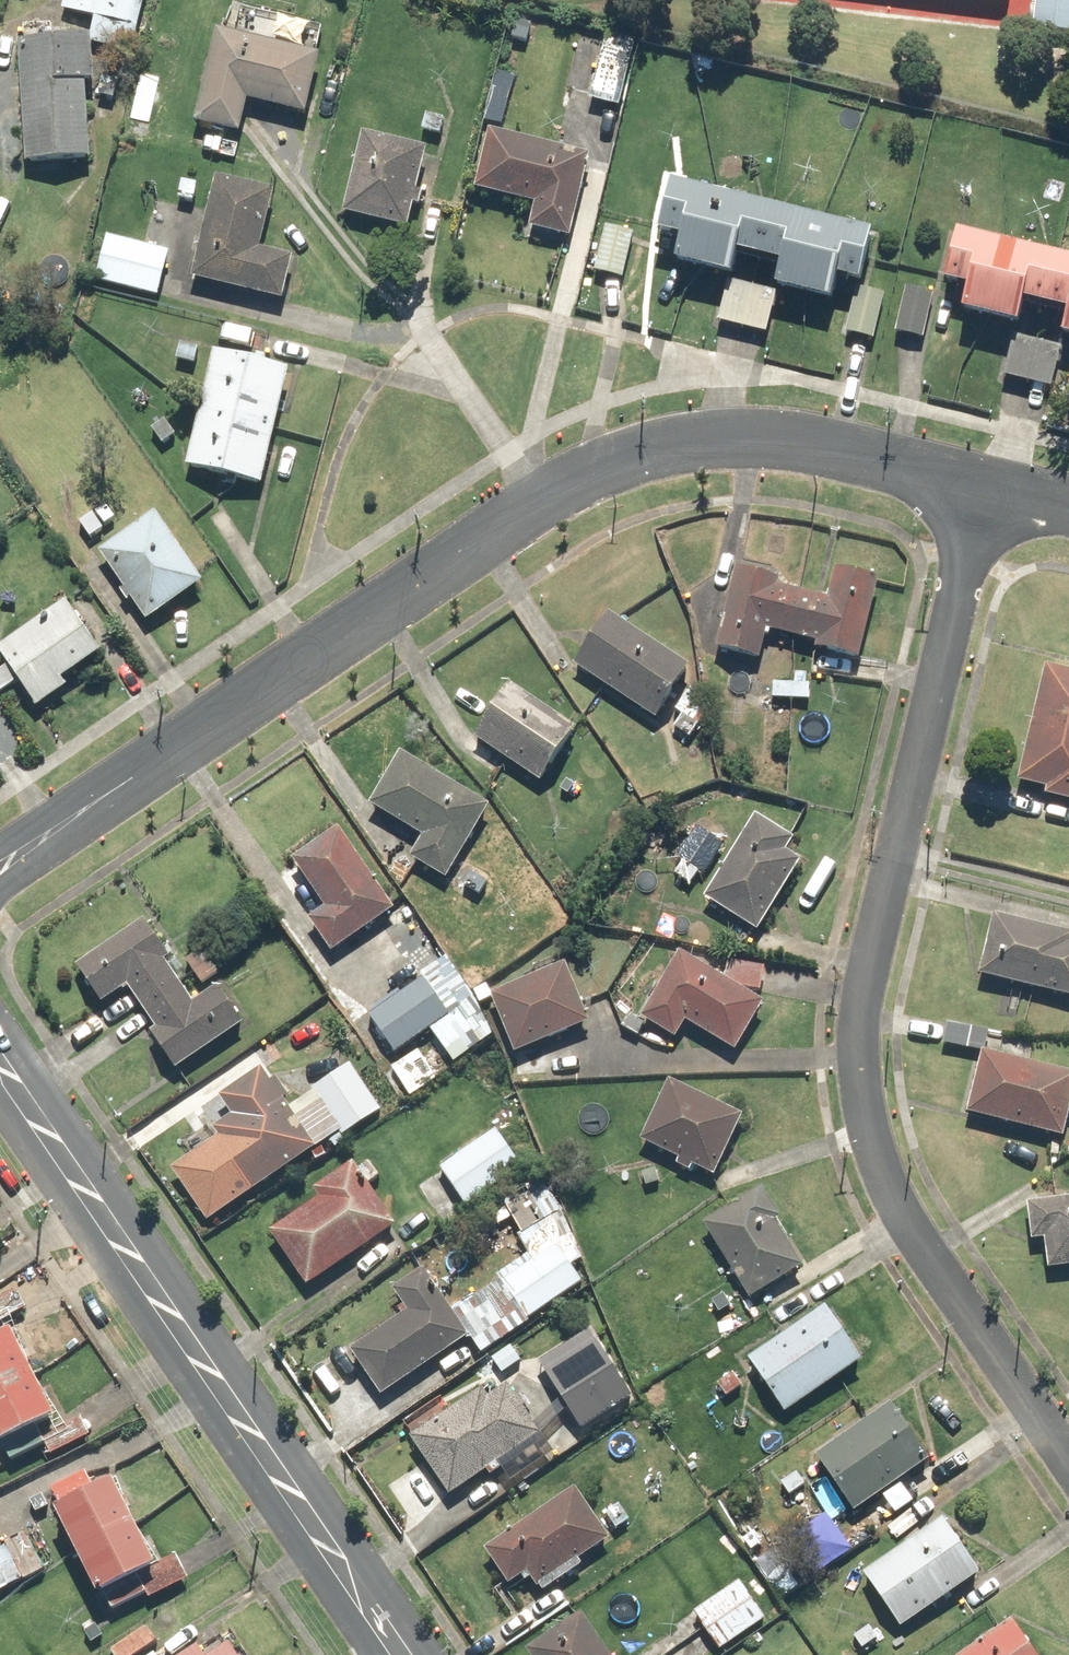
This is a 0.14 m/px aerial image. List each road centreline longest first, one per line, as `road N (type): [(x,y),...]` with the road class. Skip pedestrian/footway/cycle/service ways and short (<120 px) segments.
road 1 (residential): [(1068,1463),(924,1246),(879,1161),(864,1103),(861,1026),(871,950),(989,481)]
road 2 (residential): [(75,818),(257,686),(585,474),(627,456),(679,440),(786,437),(989,481)]
road 3 (secondary): [(0,1050),(414,1654)]

